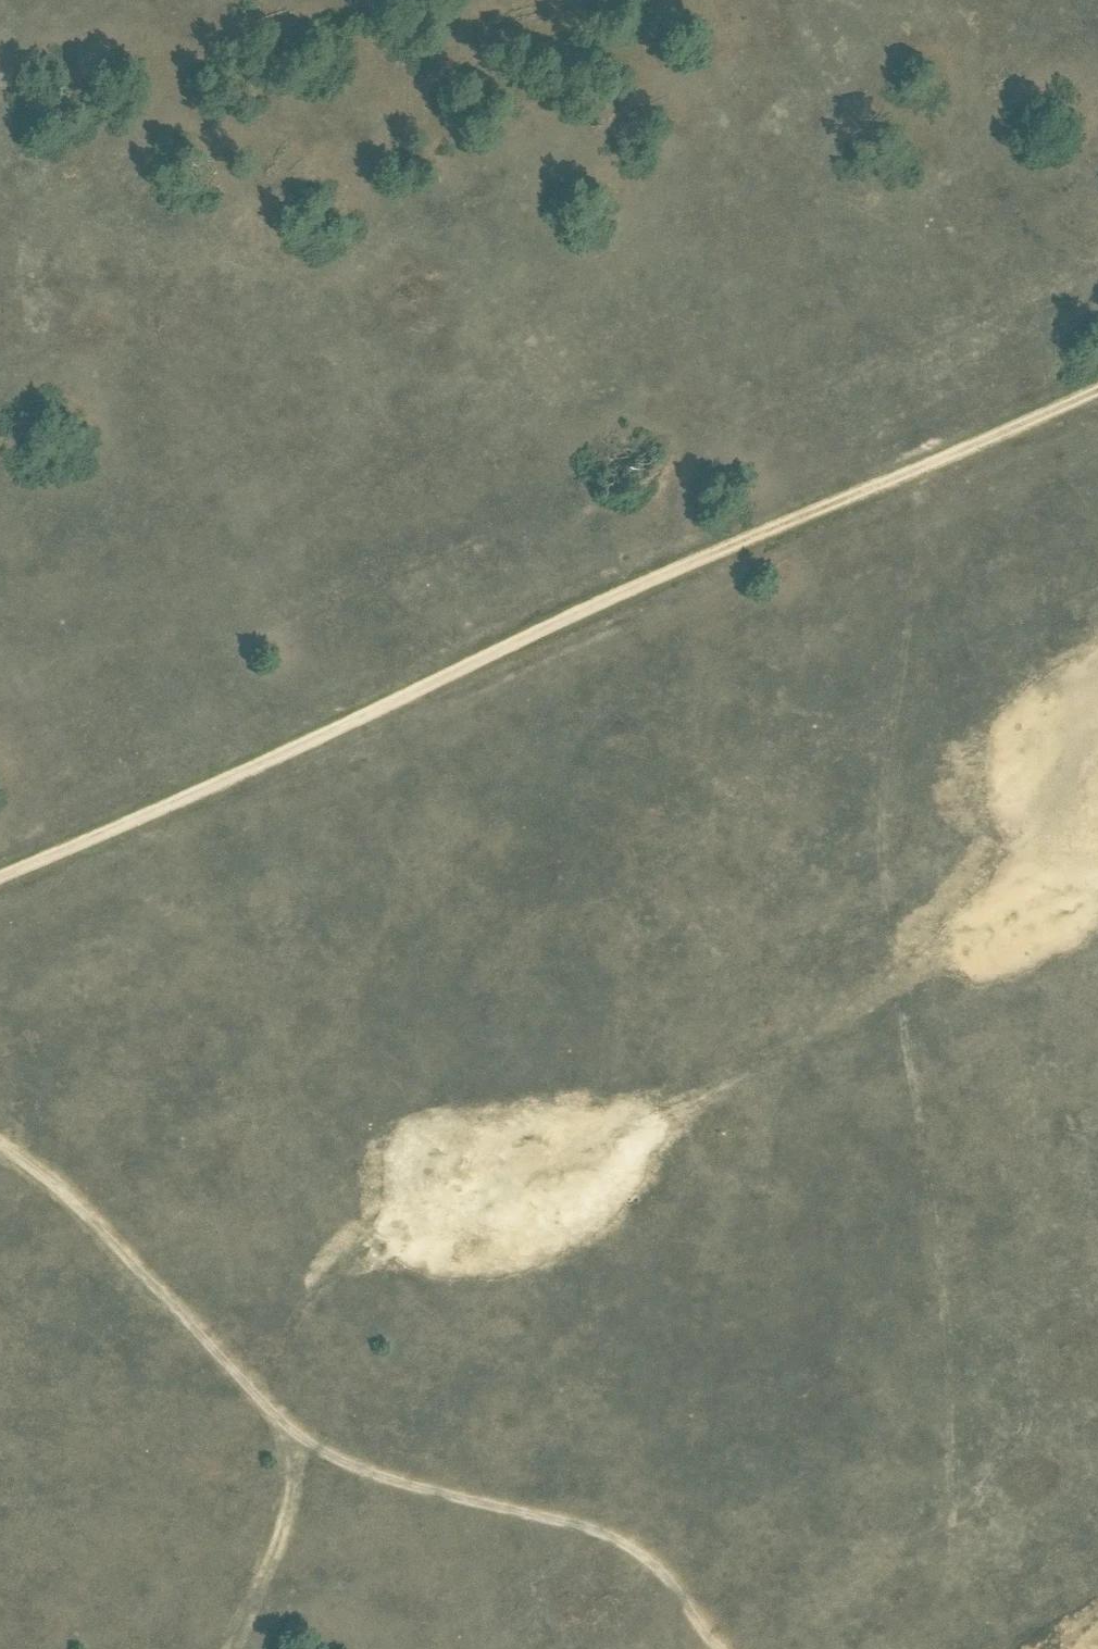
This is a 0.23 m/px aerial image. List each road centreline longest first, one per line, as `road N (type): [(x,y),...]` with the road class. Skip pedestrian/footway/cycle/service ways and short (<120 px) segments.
road 1 (track): [(0,1150),(97,1216),(279,1417),(347,1468),(644,1554),(714,1648)]

